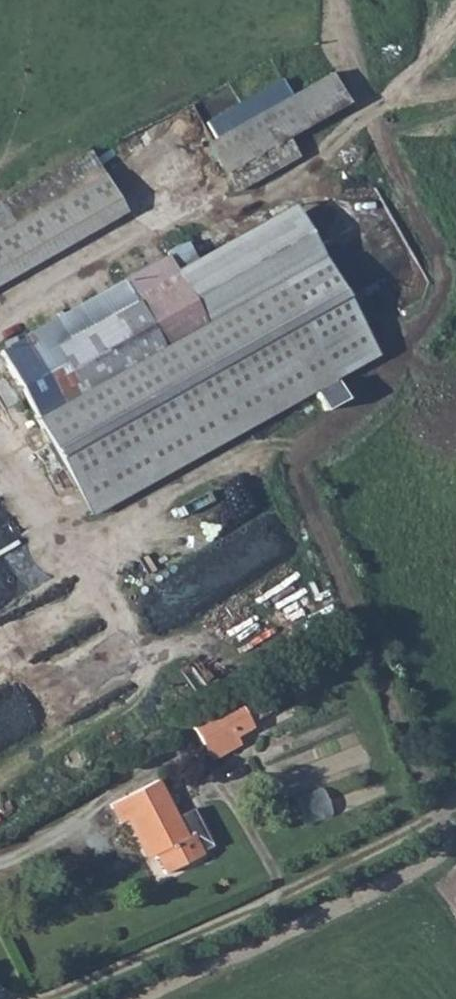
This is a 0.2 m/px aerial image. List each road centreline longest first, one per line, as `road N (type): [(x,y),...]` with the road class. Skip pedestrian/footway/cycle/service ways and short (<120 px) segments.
road 1 (track): [(52,998),(455,807)]
road 2 (track): [(442,819),(349,607),(286,436)]

